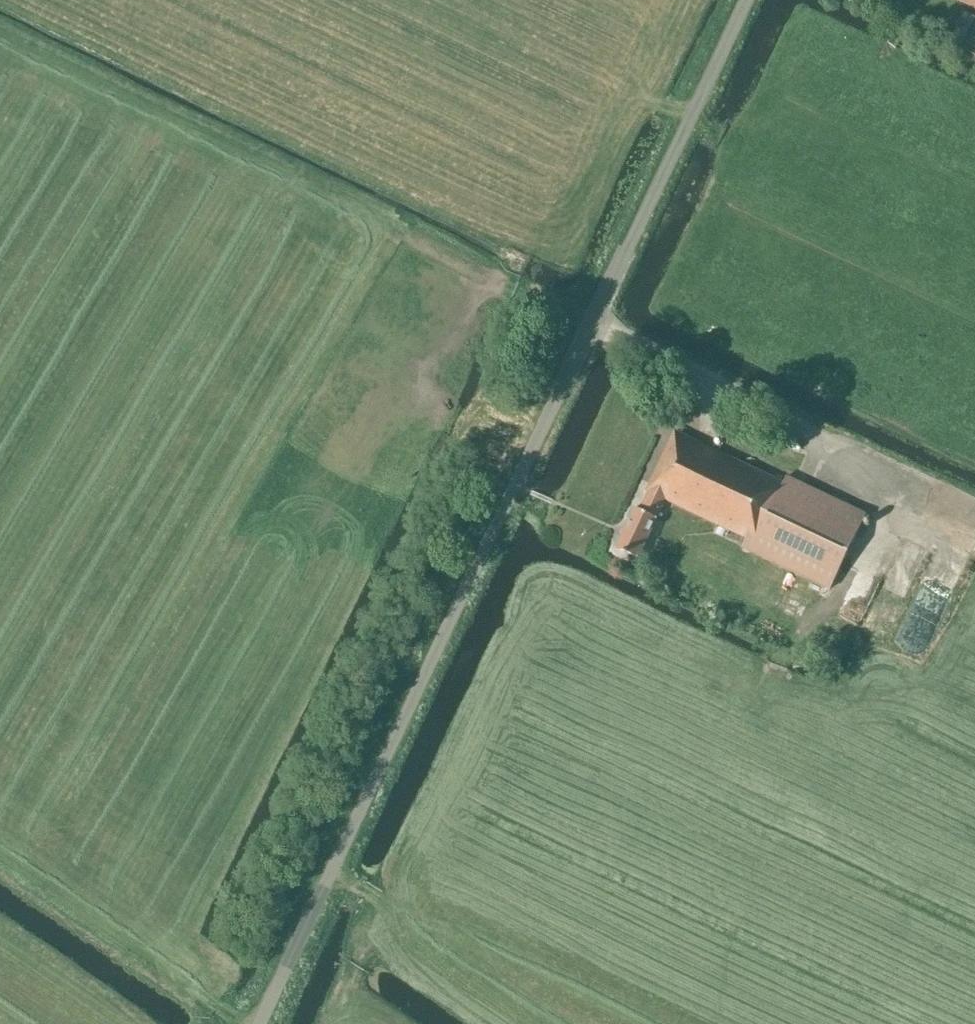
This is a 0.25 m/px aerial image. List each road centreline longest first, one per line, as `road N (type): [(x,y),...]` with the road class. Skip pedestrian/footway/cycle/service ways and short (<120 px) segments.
road 1 (unclassified): [(266,1023),(752,0)]

